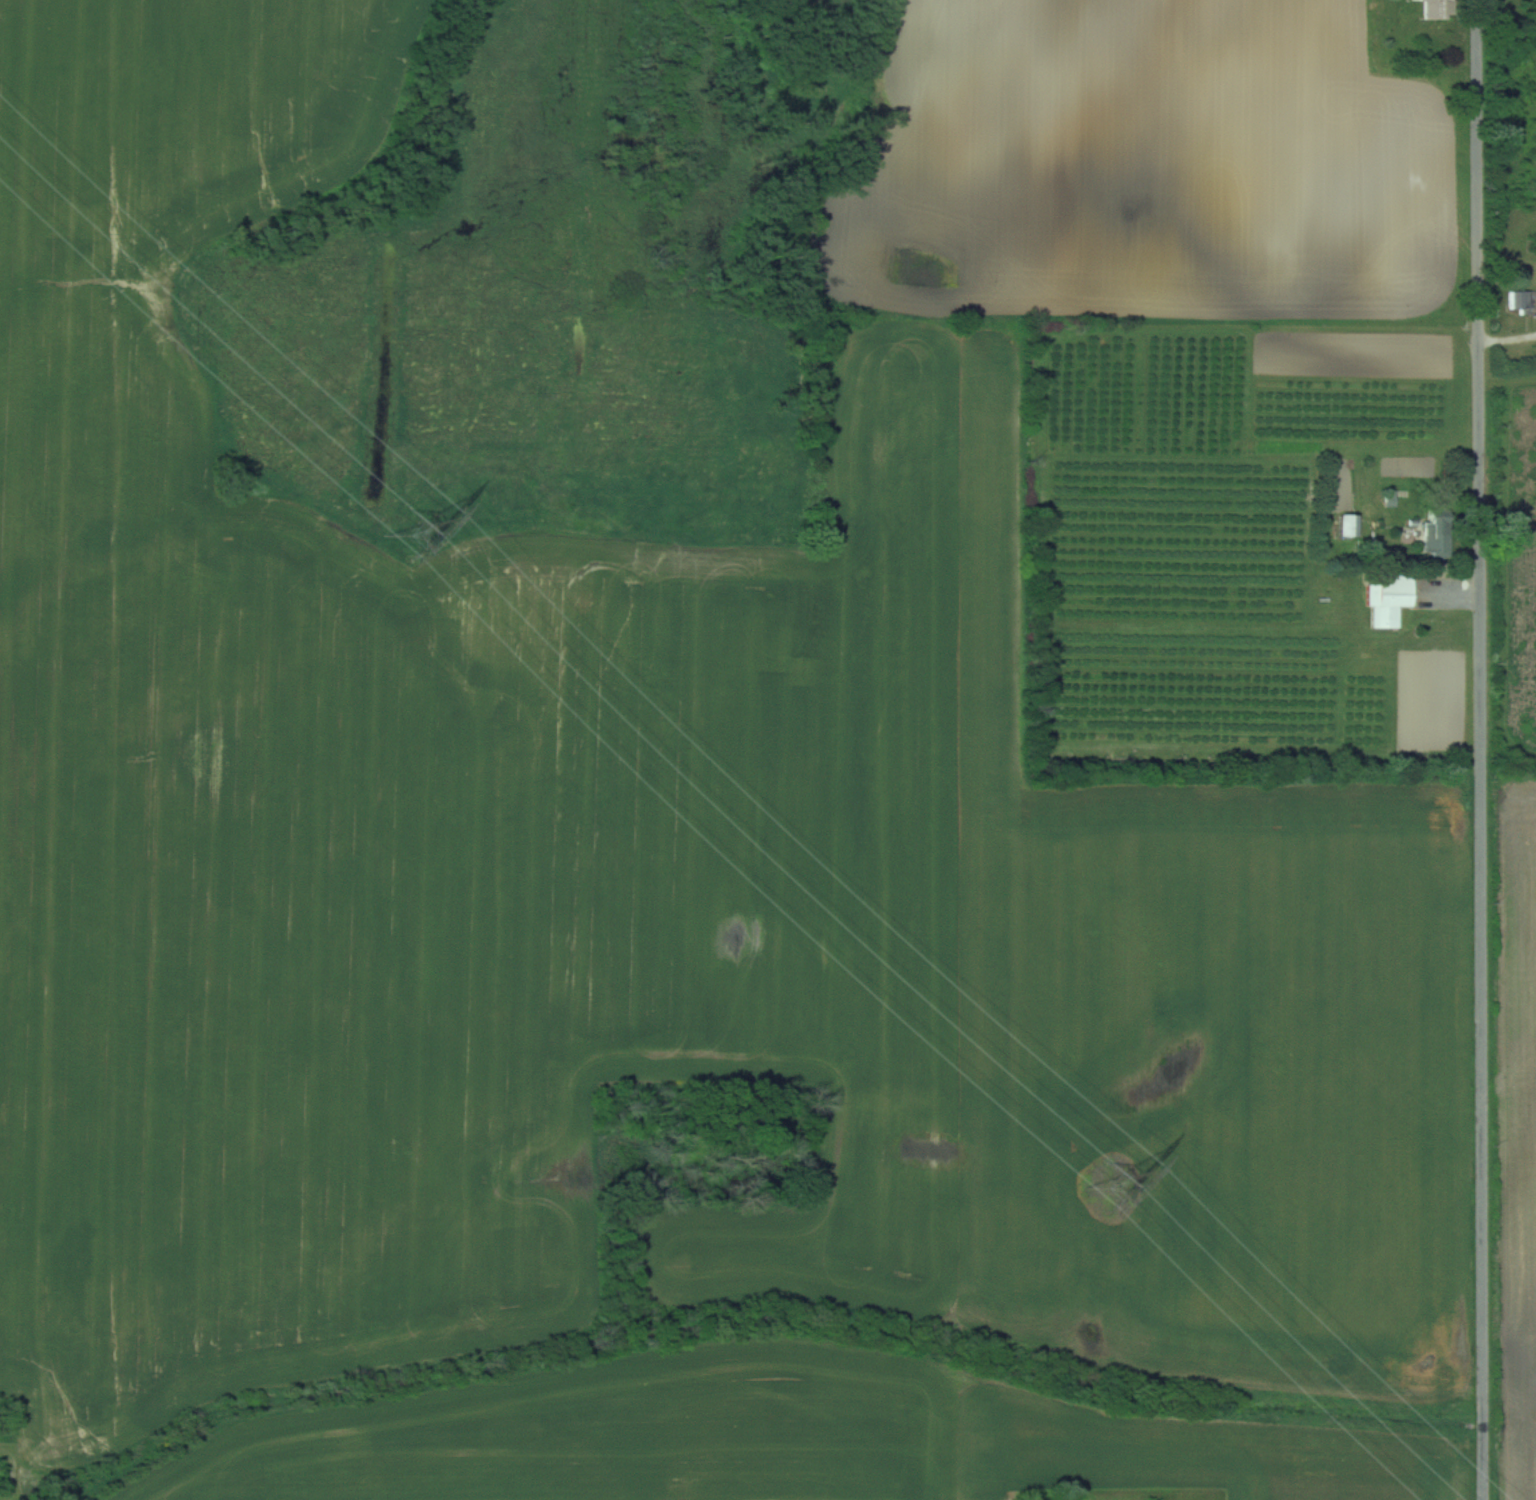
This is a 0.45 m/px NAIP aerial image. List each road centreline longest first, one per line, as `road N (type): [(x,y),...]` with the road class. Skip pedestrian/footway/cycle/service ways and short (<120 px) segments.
road 1 (residential): [(1484,1499),(1480,0)]

